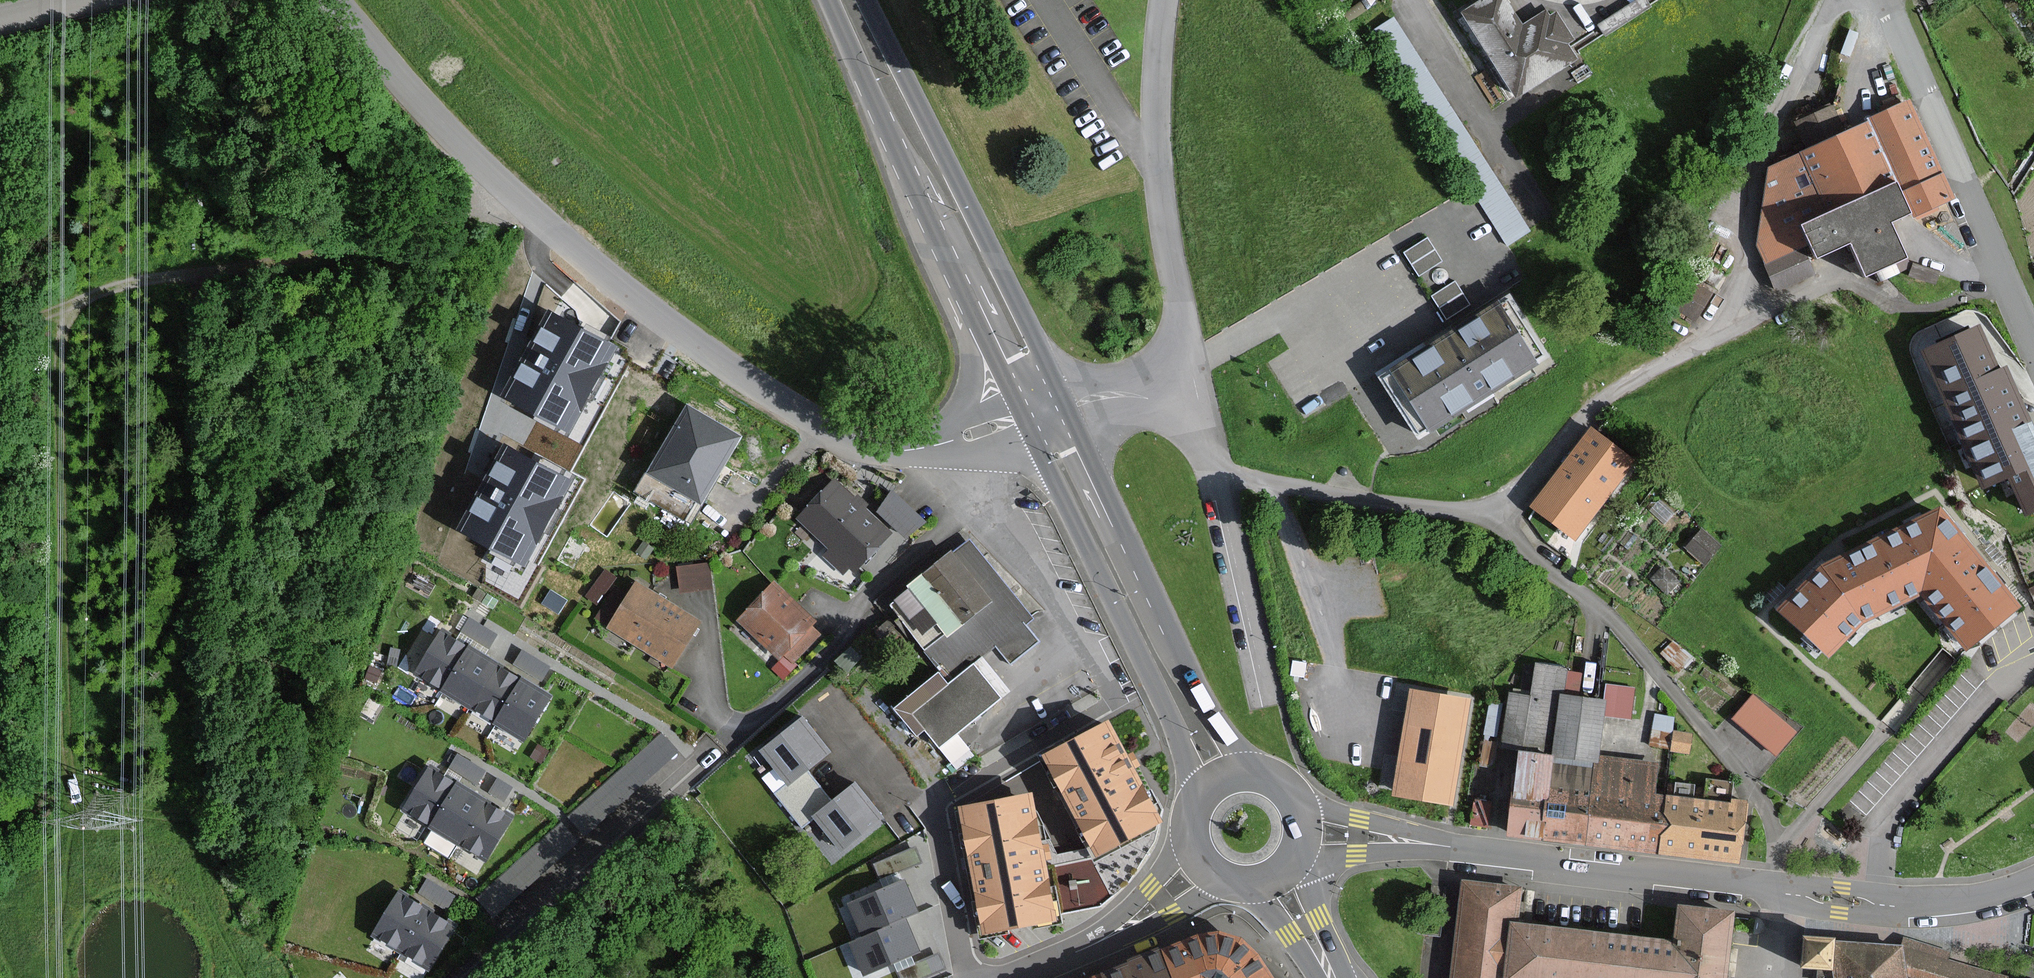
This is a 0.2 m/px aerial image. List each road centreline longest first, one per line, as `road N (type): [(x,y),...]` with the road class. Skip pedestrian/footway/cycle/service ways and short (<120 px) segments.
road 1 (track): [(62,310),(68,770),(92,805),(180,830),(202,815),(212,769),(198,275)]
road 2 (unclassified): [(885,449),(852,443),(770,395),(601,273),(452,139),(333,0)]
road 3 (residential): [(1838,0),(1821,20),(1764,156),(1736,280),(1716,324),(1700,343),(1590,407),(1515,498),(1481,516)]
road 4 (residential): [(1771,891),(1775,850),(1757,795),(1617,622),(1481,516)]
road 5 (track): [(62,310),(145,284),(331,252),(526,205)]
road 6 (residential): [(1885,0),(2033,344)]
road 7 (unclassified): [(1161,0),(1152,113),(1182,365)]
road 8 (unclassified): [(916,149),(937,272),(972,370),(960,406),(885,449)]
road 9 (residential): [(1451,847),(1771,891)]
road 10 (primary): [(916,149),(1031,393)]
road 11 (residential): [(1481,516),(1220,479)]
road 12 (unclassified): [(1545,213),(1415,0)]
road 13 (unclassified): [(1269,695),(1220,479)]
road 14 (primary): [(1053,438),(1140,622)]
road 15 (primary): [(1260,768),(1211,718),(1140,622)]
road 16 (primary): [(1140,622),(1175,711),(1194,796)]
road 17 (unclassified): [(885,449),(995,452),(1053,438)]
road 18 (residential): [(1086,947),(1239,885)]
road 19 (primary): [(846,0),(916,149)]
road 20 (residential): [(1451,847),(1337,816),(1297,794)]
road 21 (unclassified): [(1031,393),(885,449)]
road 22 (track): [(50,157),(62,310)]
road 23 (residential): [(1186,834),(1137,905),(1086,947)]
road 24 (residential): [(1451,847),(1300,853)]
road 25 (unclassified): [(1182,365),(1042,415)]
road 26 (residential): [(1778,892),(1831,912),(1907,906)]
road 27 (residential): [(1907,906),(1854,889),(1778,892)]
road 28 (residential): [(1907,906),(1964,901),(2033,879)]
road 29 (primary): [(1336,977),(1299,855)]
road 30 (primary): [(1245,886),(1284,922),(1322,977)]

